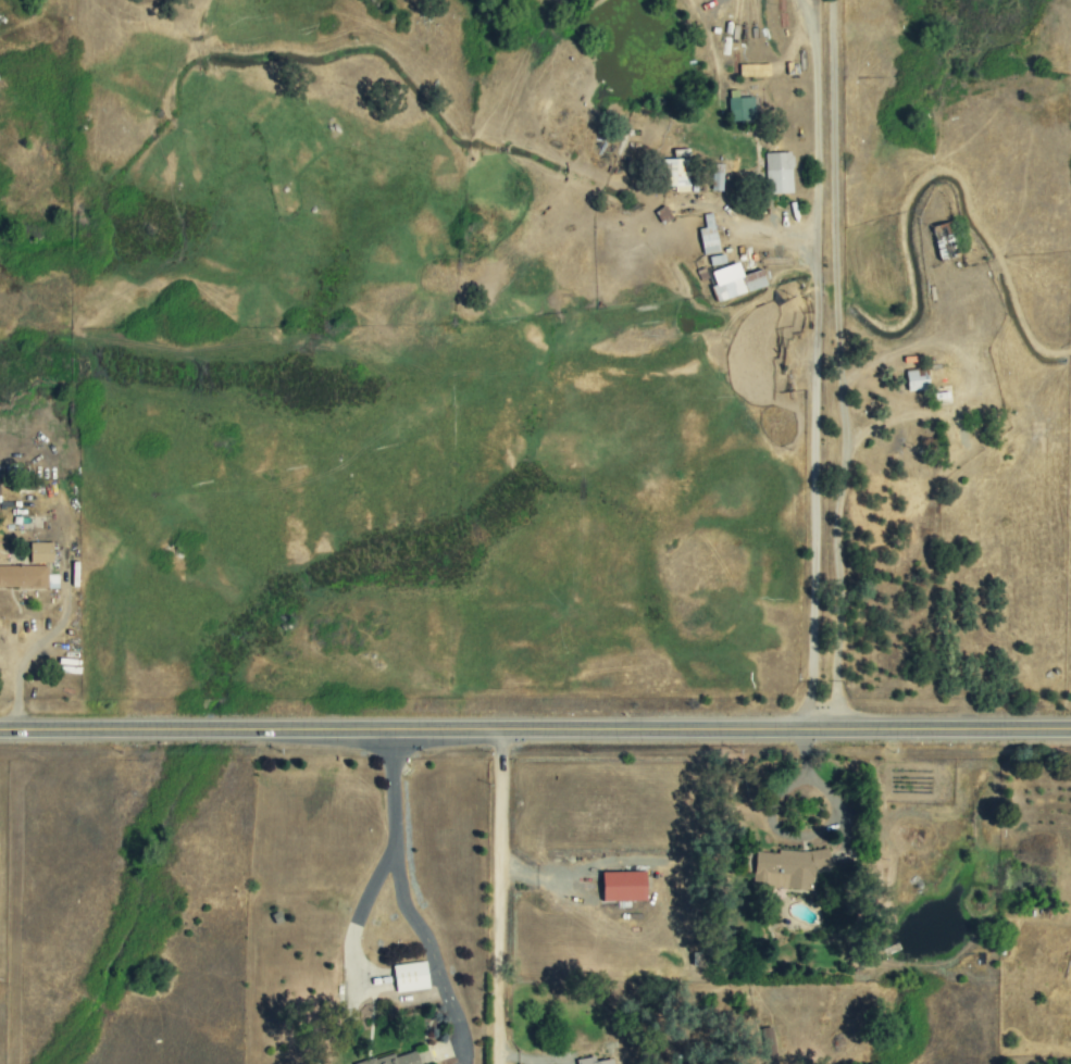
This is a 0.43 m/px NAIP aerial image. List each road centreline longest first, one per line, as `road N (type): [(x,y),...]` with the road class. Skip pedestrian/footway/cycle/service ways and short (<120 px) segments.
road 1 (tertiary): [(0,730),(1070,730)]
road 2 (residential): [(502,730),(500,1063)]

